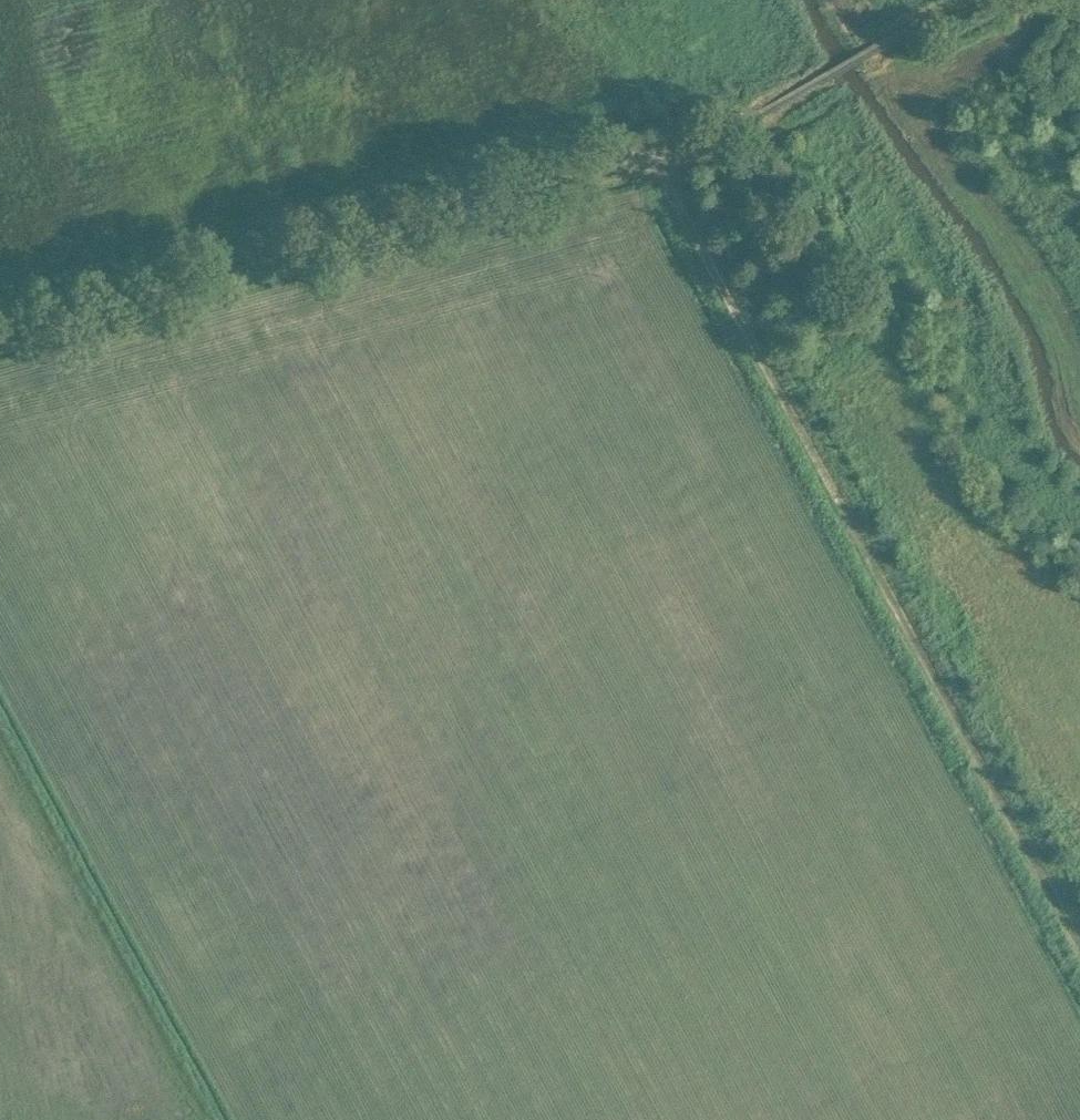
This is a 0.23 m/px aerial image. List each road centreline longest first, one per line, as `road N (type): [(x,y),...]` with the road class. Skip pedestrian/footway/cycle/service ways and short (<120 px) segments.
road 1 (track): [(1079,940),(654,153)]
road 2 (track): [(462,208),(0,324)]
road 3 (track): [(462,208),(760,114)]

